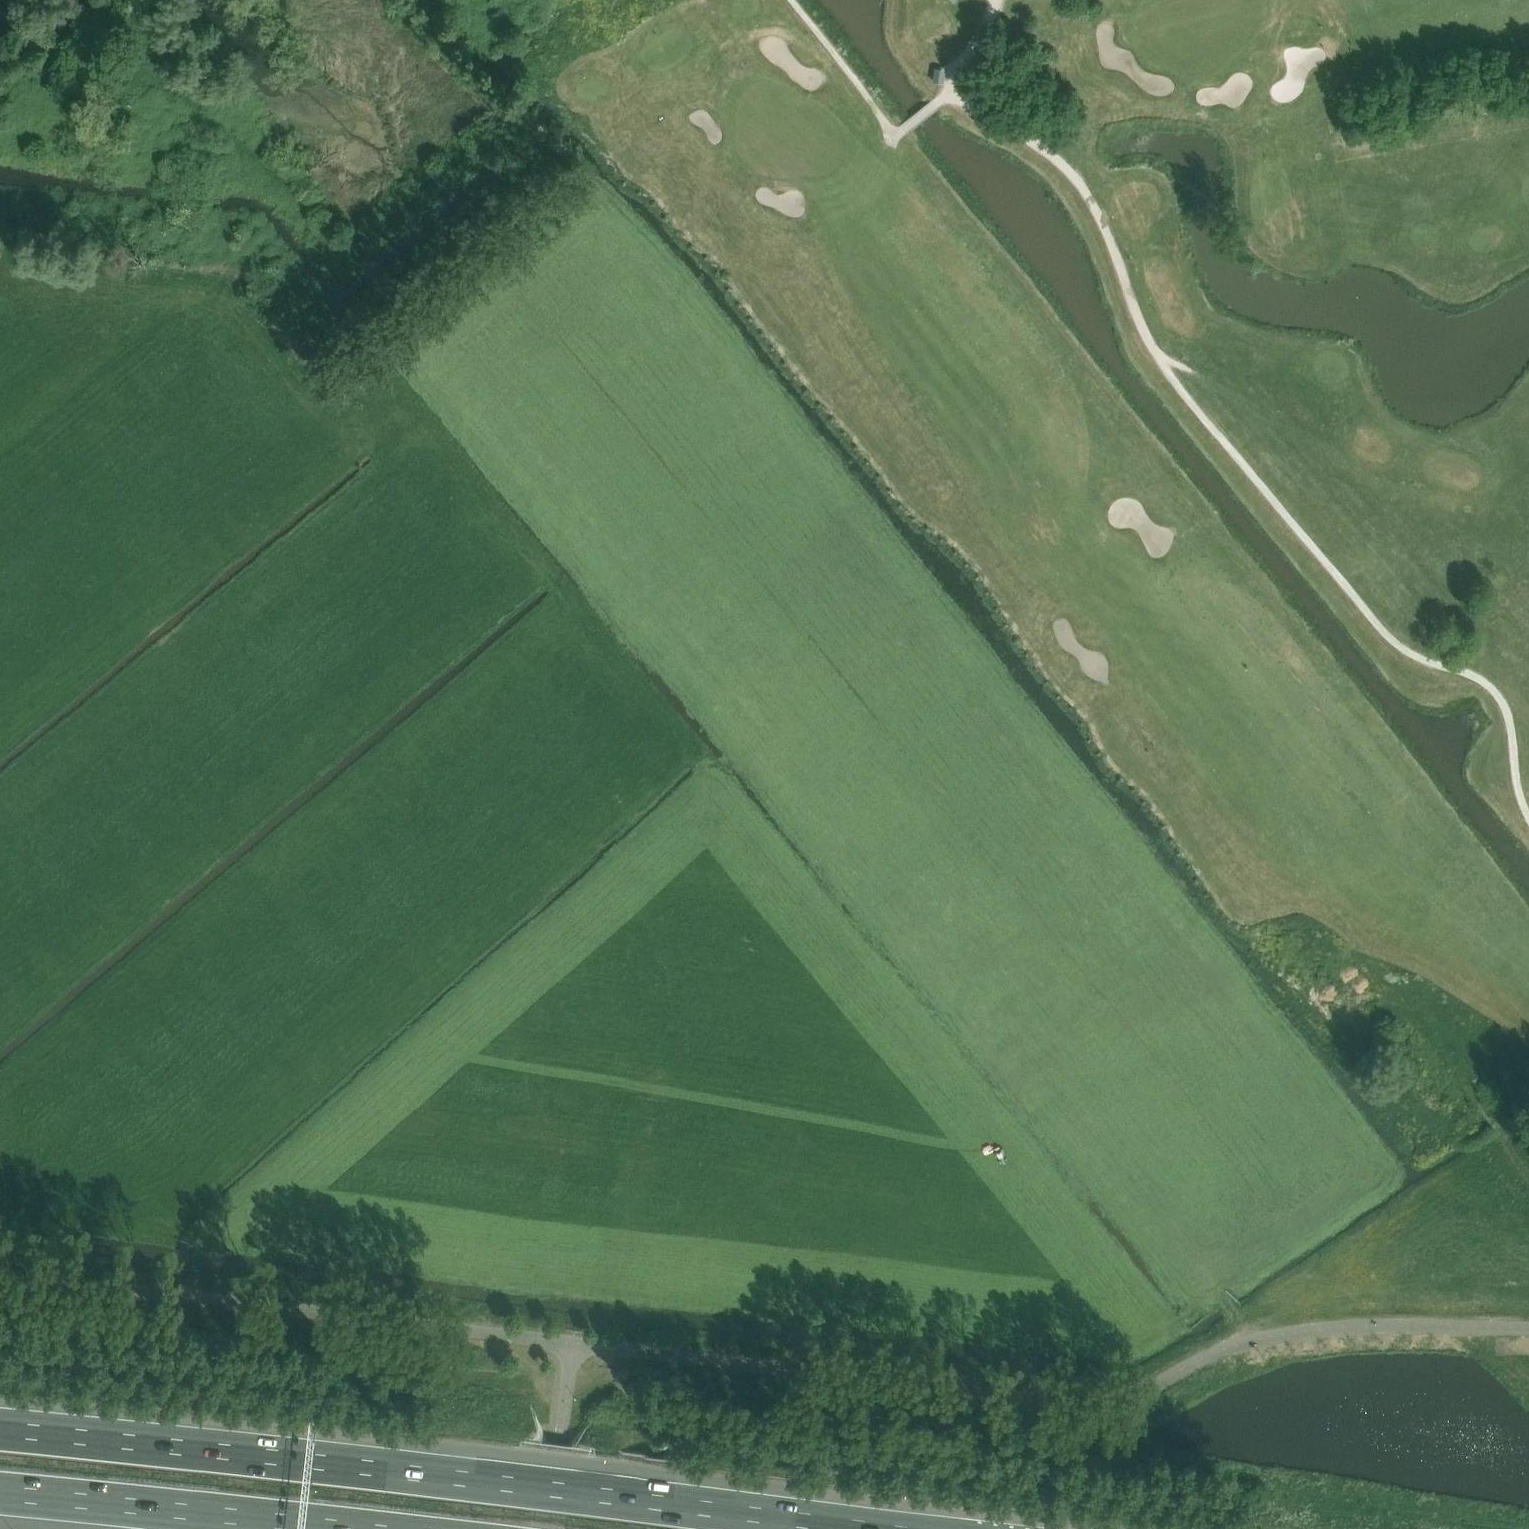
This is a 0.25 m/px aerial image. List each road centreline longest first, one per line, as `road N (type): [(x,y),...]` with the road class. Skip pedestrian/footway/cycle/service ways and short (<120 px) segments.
road 1 (motorway): [(856,1528),(0,1430)]
road 2 (motorway): [(0,1492),(350,1528)]

